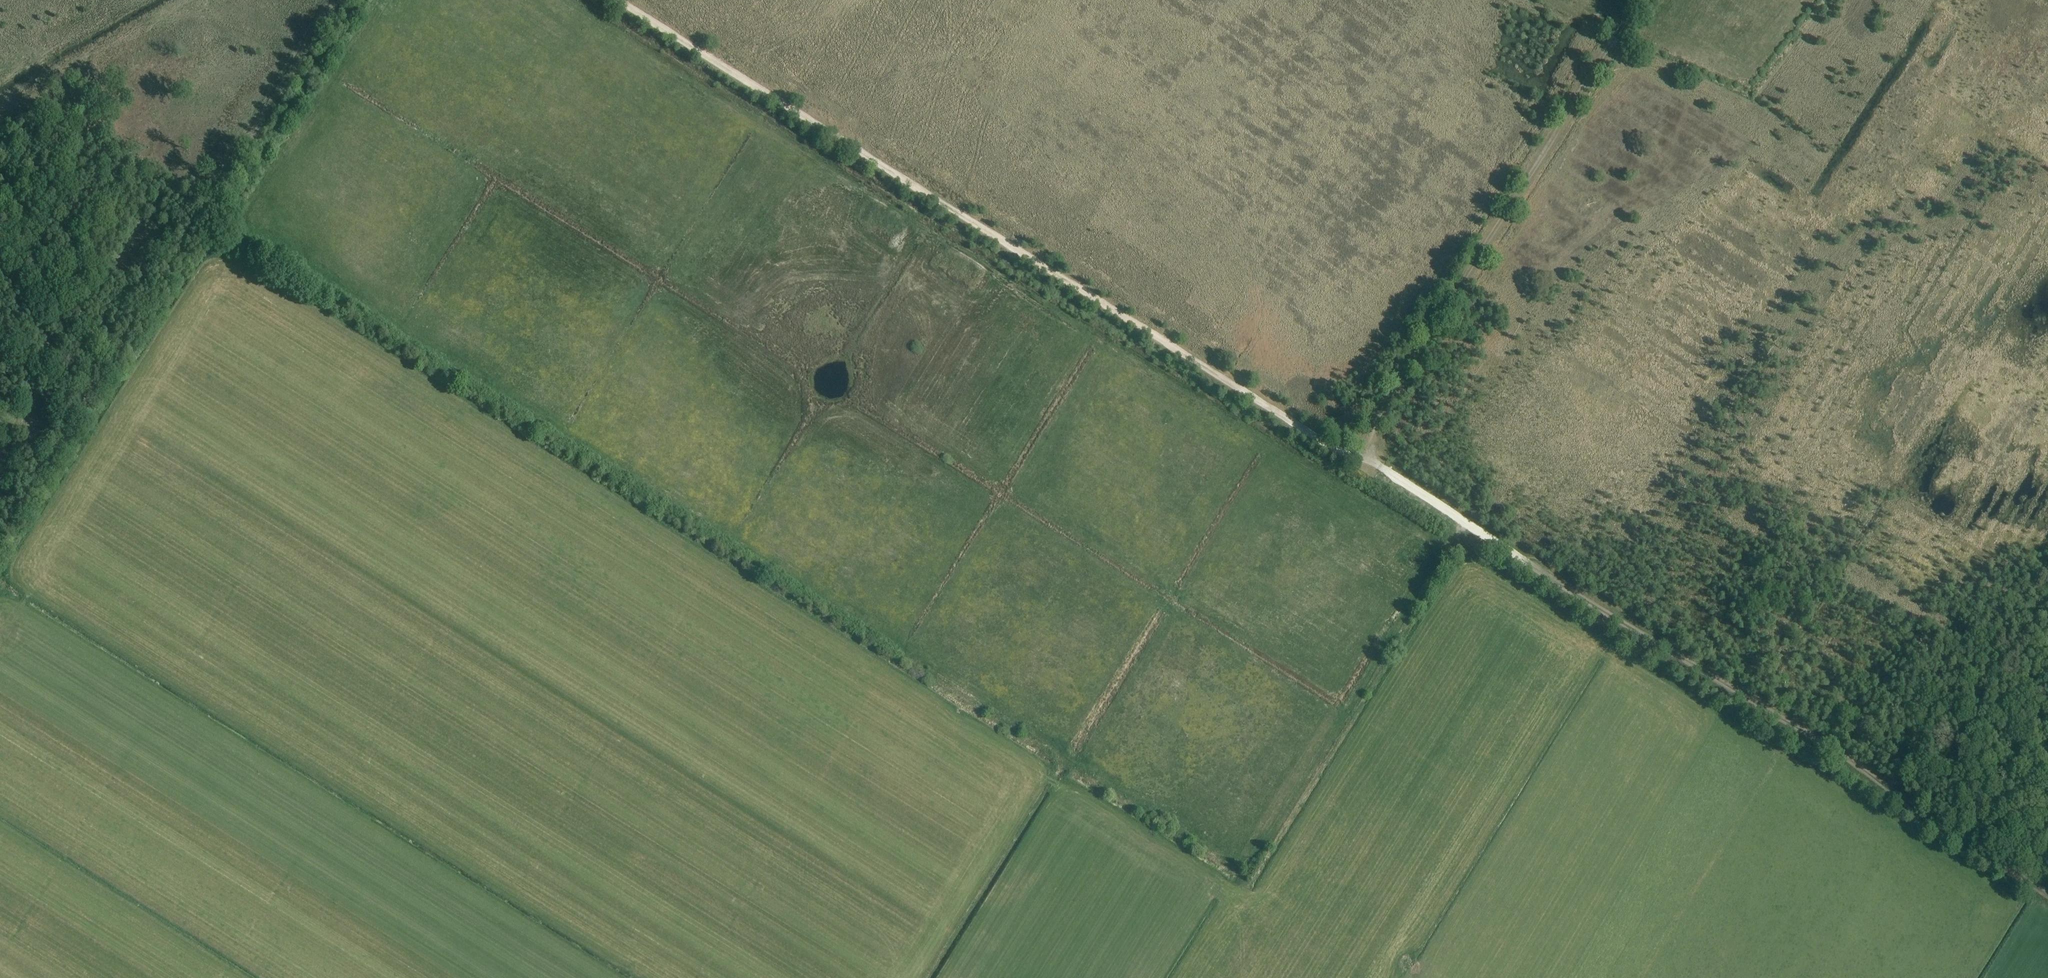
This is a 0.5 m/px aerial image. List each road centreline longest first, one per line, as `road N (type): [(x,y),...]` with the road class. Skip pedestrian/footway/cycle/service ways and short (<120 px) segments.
road 1 (track): [(2047,896),(1847,755),(1587,602),(1373,459),(1378,419),(1641,0)]
road 2 (track): [(1373,459),(1326,444),(621,0)]

